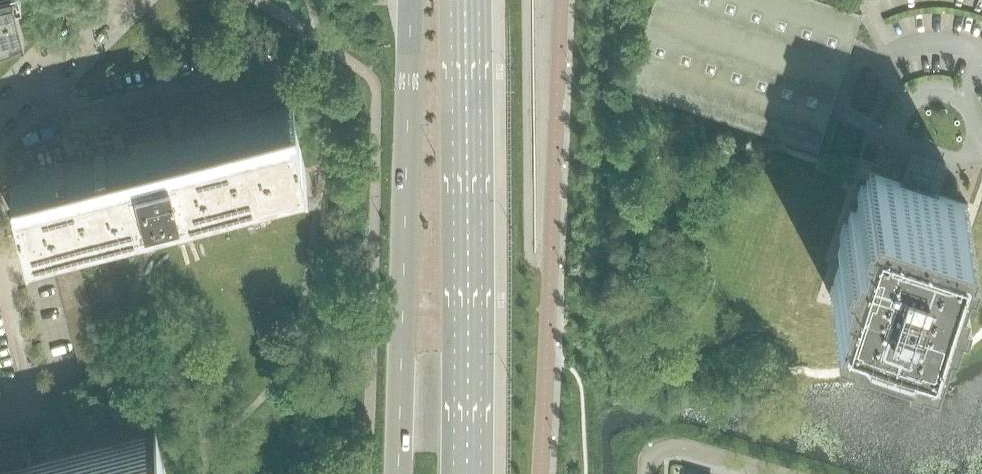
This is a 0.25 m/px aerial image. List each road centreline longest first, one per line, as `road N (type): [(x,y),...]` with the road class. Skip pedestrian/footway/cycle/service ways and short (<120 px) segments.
road 1 (primary): [(411,0),(398,473)]
road 2 (primary): [(468,473),(465,0)]
road 3 (residential): [(0,410),(30,389),(0,260)]
road 4 (residential): [(0,116),(115,0)]
road 5 (residential): [(767,473),(665,448),(648,473)]
road 6 (residential): [(976,145),(978,118),(952,89),(926,89),(900,114)]
road 7 (residential): [(900,114),(906,153),(929,168),(957,165),(976,145)]

